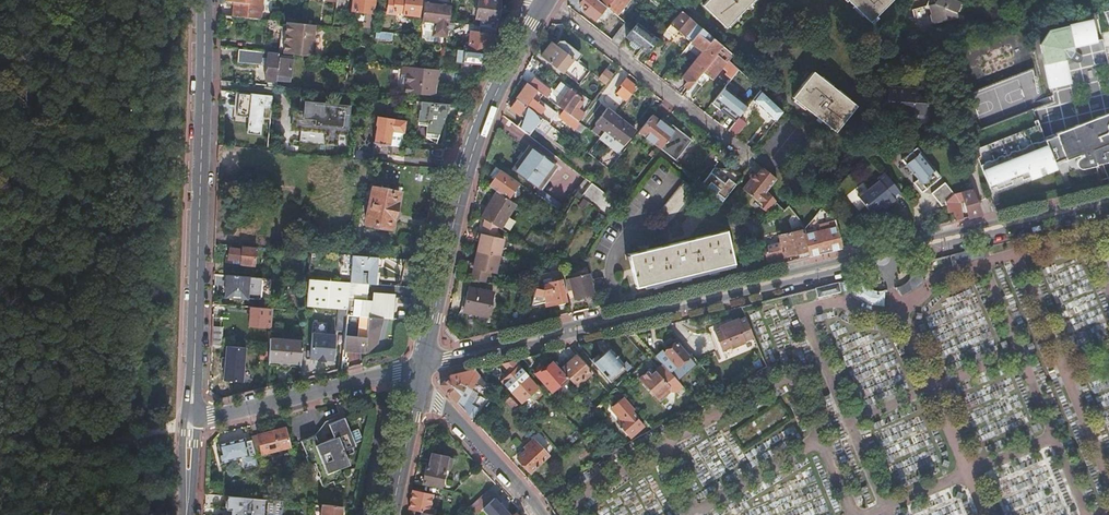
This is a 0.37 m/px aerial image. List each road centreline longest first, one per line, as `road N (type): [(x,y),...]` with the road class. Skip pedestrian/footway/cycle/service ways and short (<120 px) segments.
road 1 (residential): [(1108,203),(423,368)]
road 2 (residential): [(196,422),(203,0)]
road 3 (tertiary): [(423,368),(478,135),(548,0)]
road 4 (residential): [(549,0),(748,154)]
road 5 (residential): [(423,368),(196,422)]
road 6 (residential): [(423,368),(439,405),(541,514)]
road 7 (tertiary): [(392,514),(423,368)]

